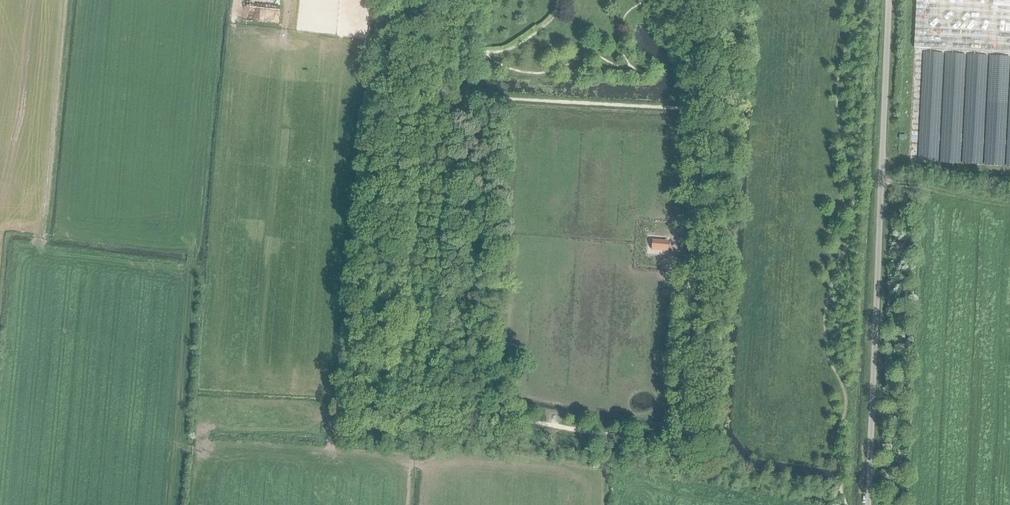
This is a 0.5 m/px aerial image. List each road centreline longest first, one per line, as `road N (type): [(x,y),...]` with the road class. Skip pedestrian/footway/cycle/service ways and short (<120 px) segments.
road 1 (unclassified): [(868,504),(889,0)]

